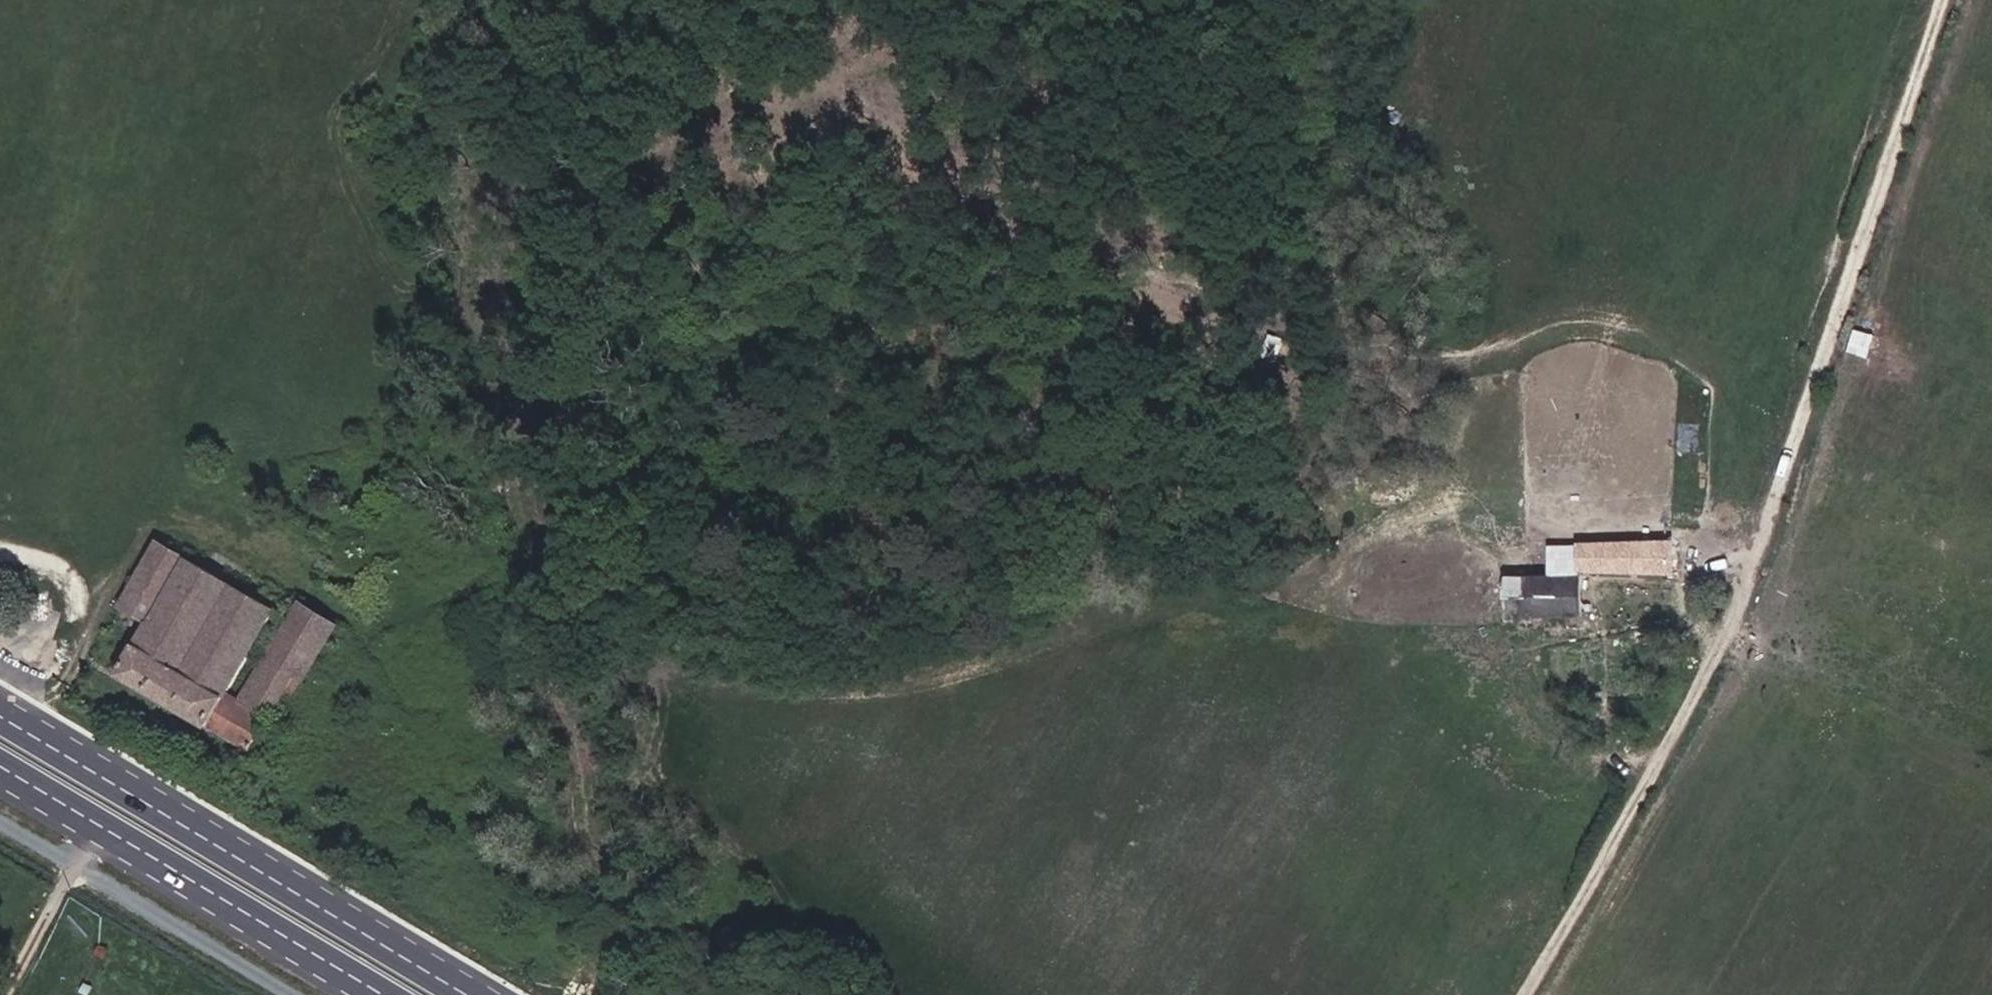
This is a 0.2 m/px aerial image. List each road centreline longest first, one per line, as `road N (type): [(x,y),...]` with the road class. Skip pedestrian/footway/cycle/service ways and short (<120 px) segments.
road 1 (track): [(1534,994),(1750,615),(1954,0)]
road 2 (primary): [(479,994),(0,708)]
road 3 (primary): [(0,768),(381,994)]
road 4 (unclassified): [(0,826),(285,994)]

